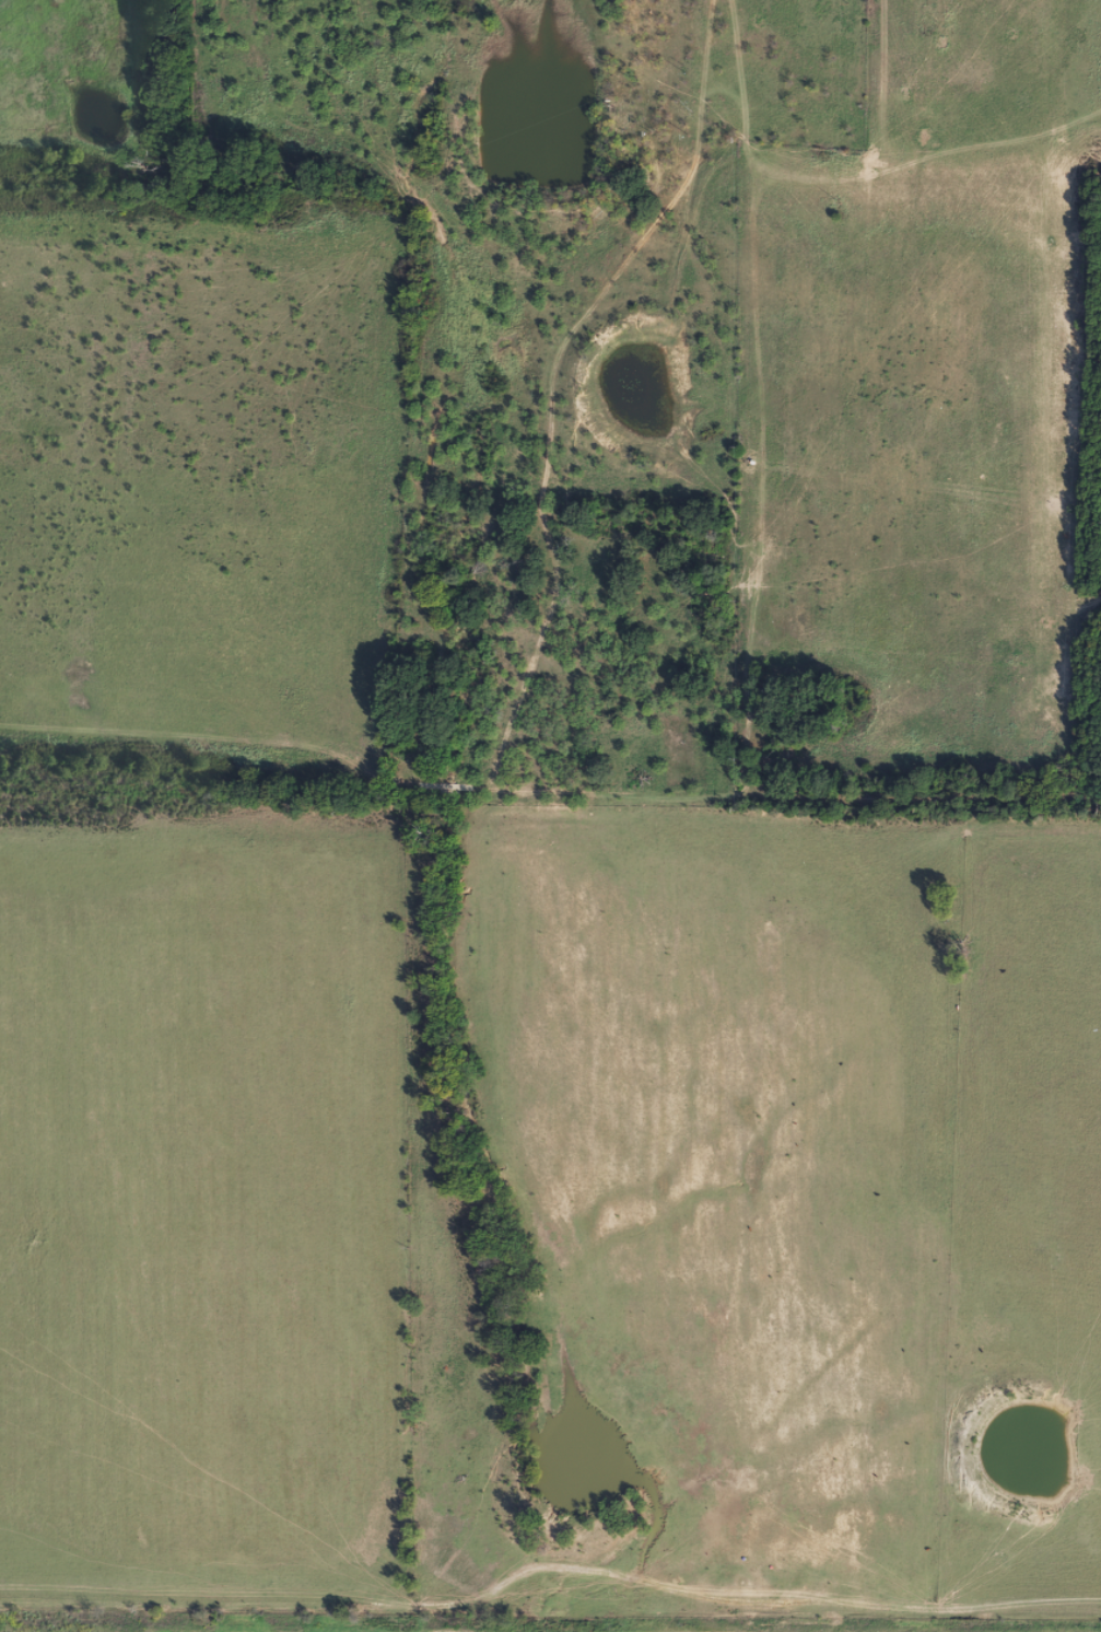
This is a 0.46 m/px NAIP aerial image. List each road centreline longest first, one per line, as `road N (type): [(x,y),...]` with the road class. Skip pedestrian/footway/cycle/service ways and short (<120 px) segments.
road 1 (residential): [(654,1631),(664,1608),(763,1509),(812,1481),(1056,1159),(1100,1080)]

